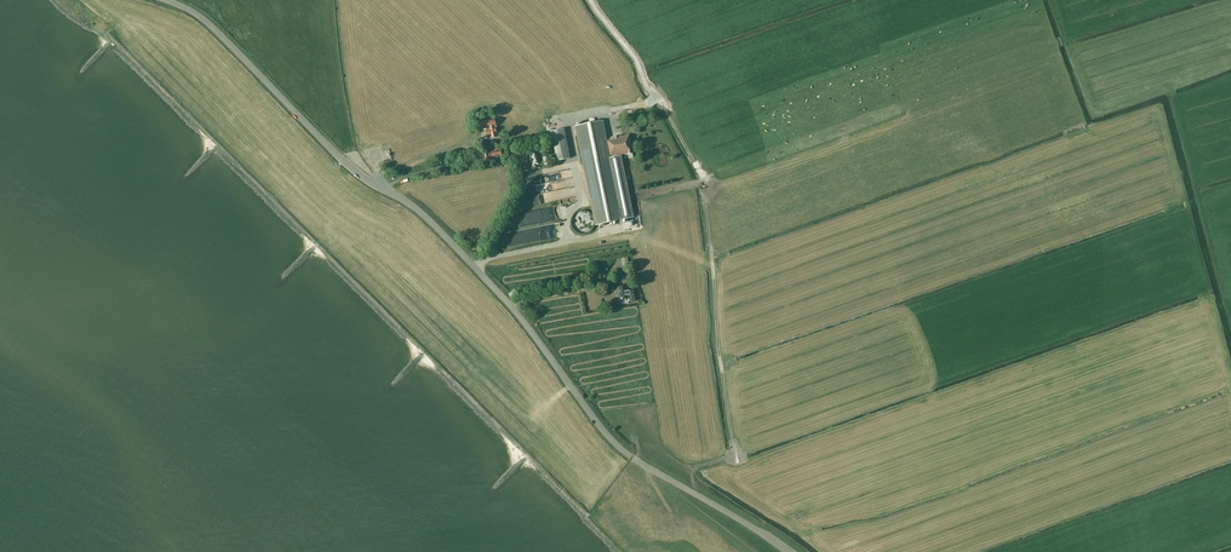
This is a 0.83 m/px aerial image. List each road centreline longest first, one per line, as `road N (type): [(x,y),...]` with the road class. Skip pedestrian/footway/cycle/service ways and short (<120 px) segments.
road 1 (track): [(591,0),(639,64),(703,182),(734,453),(724,463),(749,494),(813,525),(831,551)]
road 2 (tertiary): [(786,551),(618,446),(500,294),(425,216),(386,191)]
road 3 (tertiary): [(386,191),(337,155),(207,22),(165,0)]
road 4 (track): [(336,0),(359,149)]

